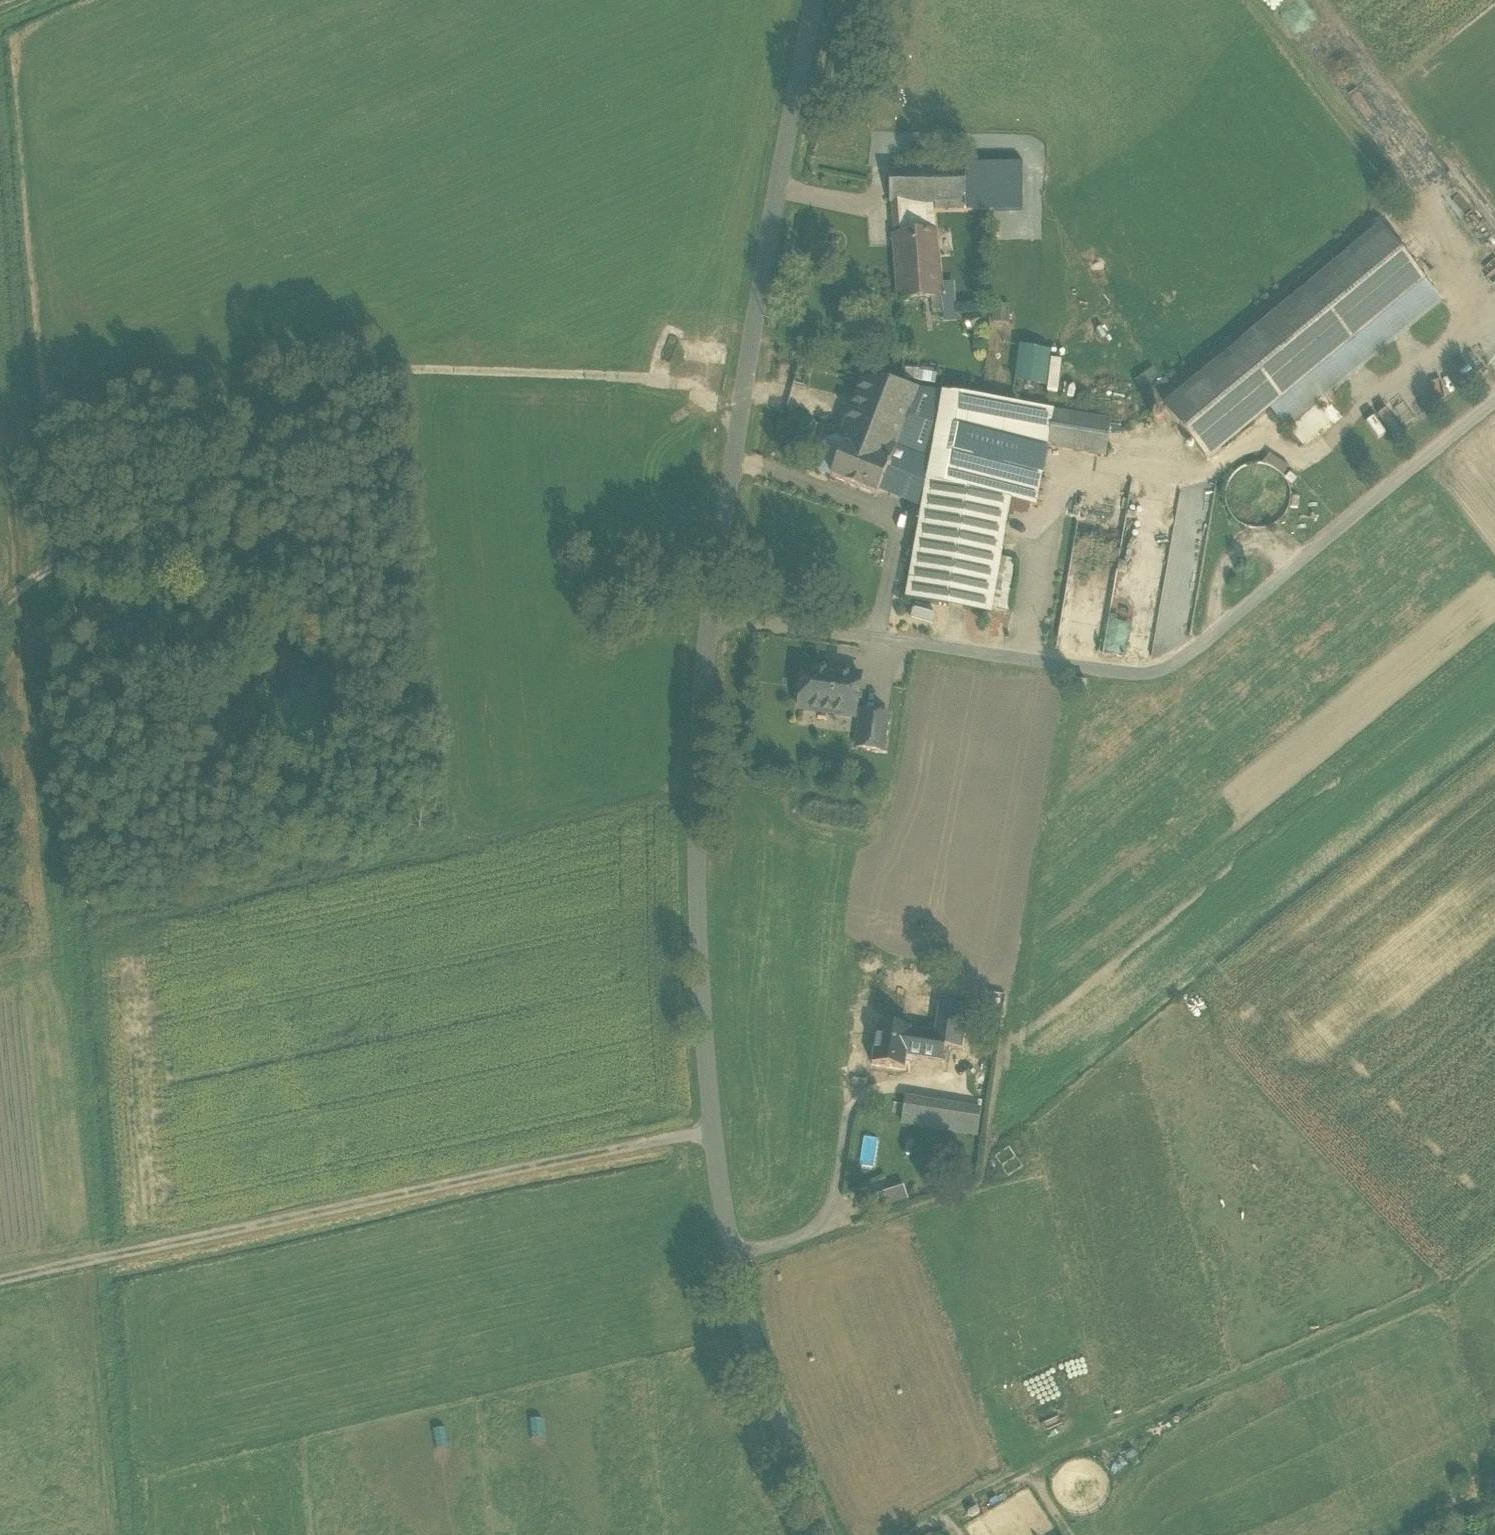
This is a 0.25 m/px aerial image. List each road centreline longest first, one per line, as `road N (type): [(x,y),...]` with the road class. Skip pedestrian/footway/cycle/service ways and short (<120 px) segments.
road 1 (unclassified): [(812,0),(713,610),(697,771),(695,914),(711,1129),(732,1254),(761,1364),(825,1534)]
road 2 (track): [(1494,400),(1151,680),(713,610)]
road 3 (track): [(0,1282),(711,1129)]

